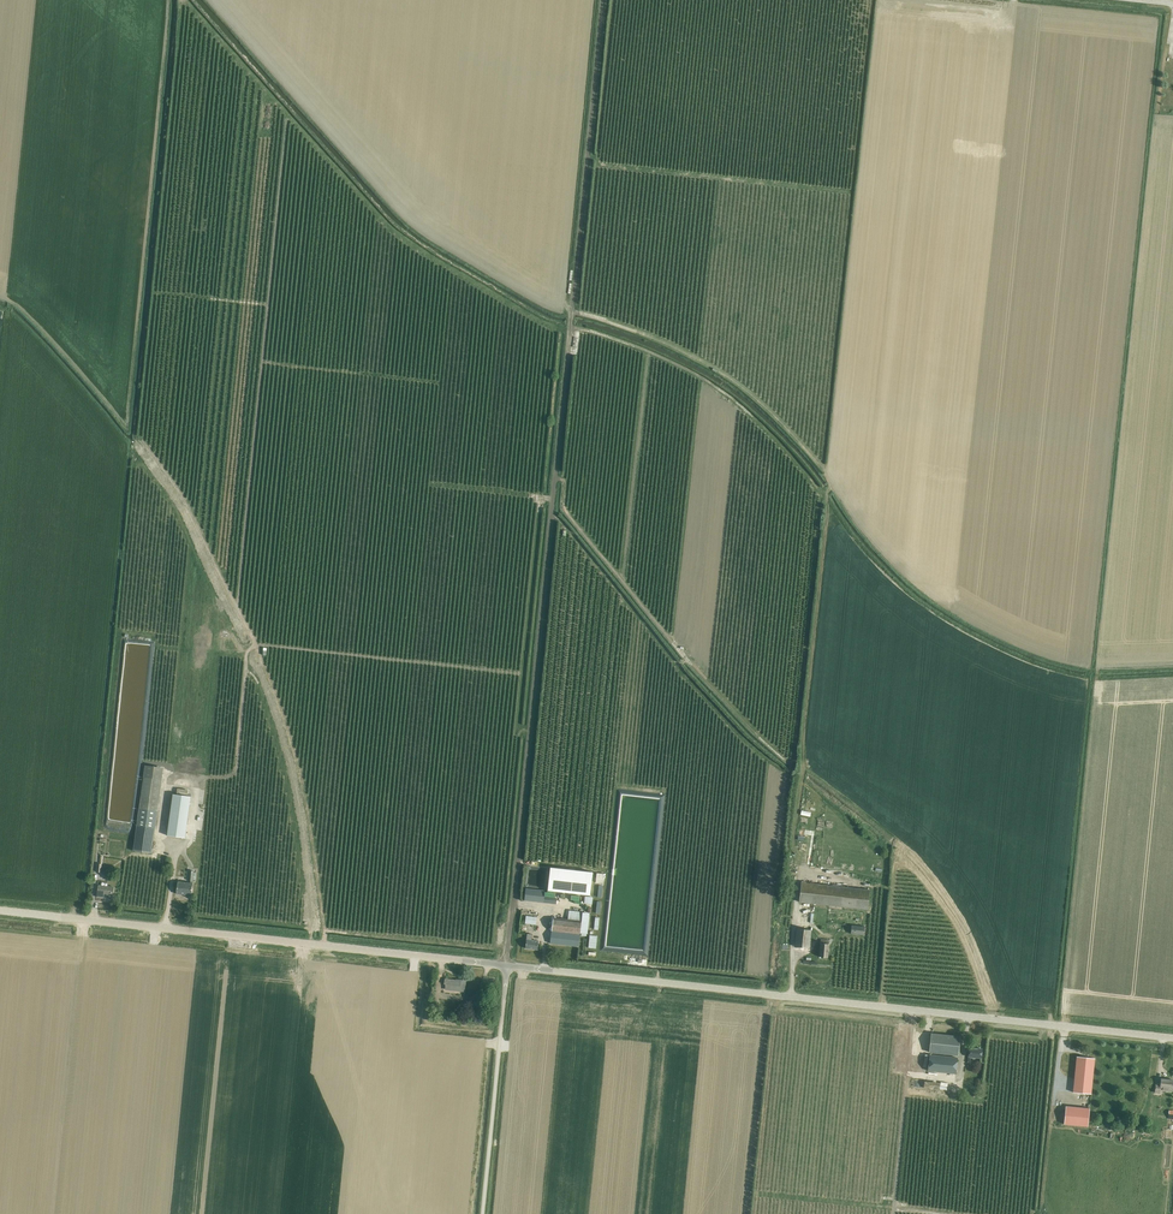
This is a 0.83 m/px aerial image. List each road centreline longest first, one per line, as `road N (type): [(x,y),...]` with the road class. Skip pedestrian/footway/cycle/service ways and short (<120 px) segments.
road 1 (unclassified): [(508,966),(602,0)]
road 2 (tertiary): [(1172,1039),(508,966)]
road 3 (tertiary): [(508,966),(0,910)]
road 4 (track): [(199,777),(228,778),(237,768),(254,647),(522,673)]
road 5 (unclassified): [(482,1213),(508,966)]
road 6 (track): [(254,647),(186,504),(143,442)]

